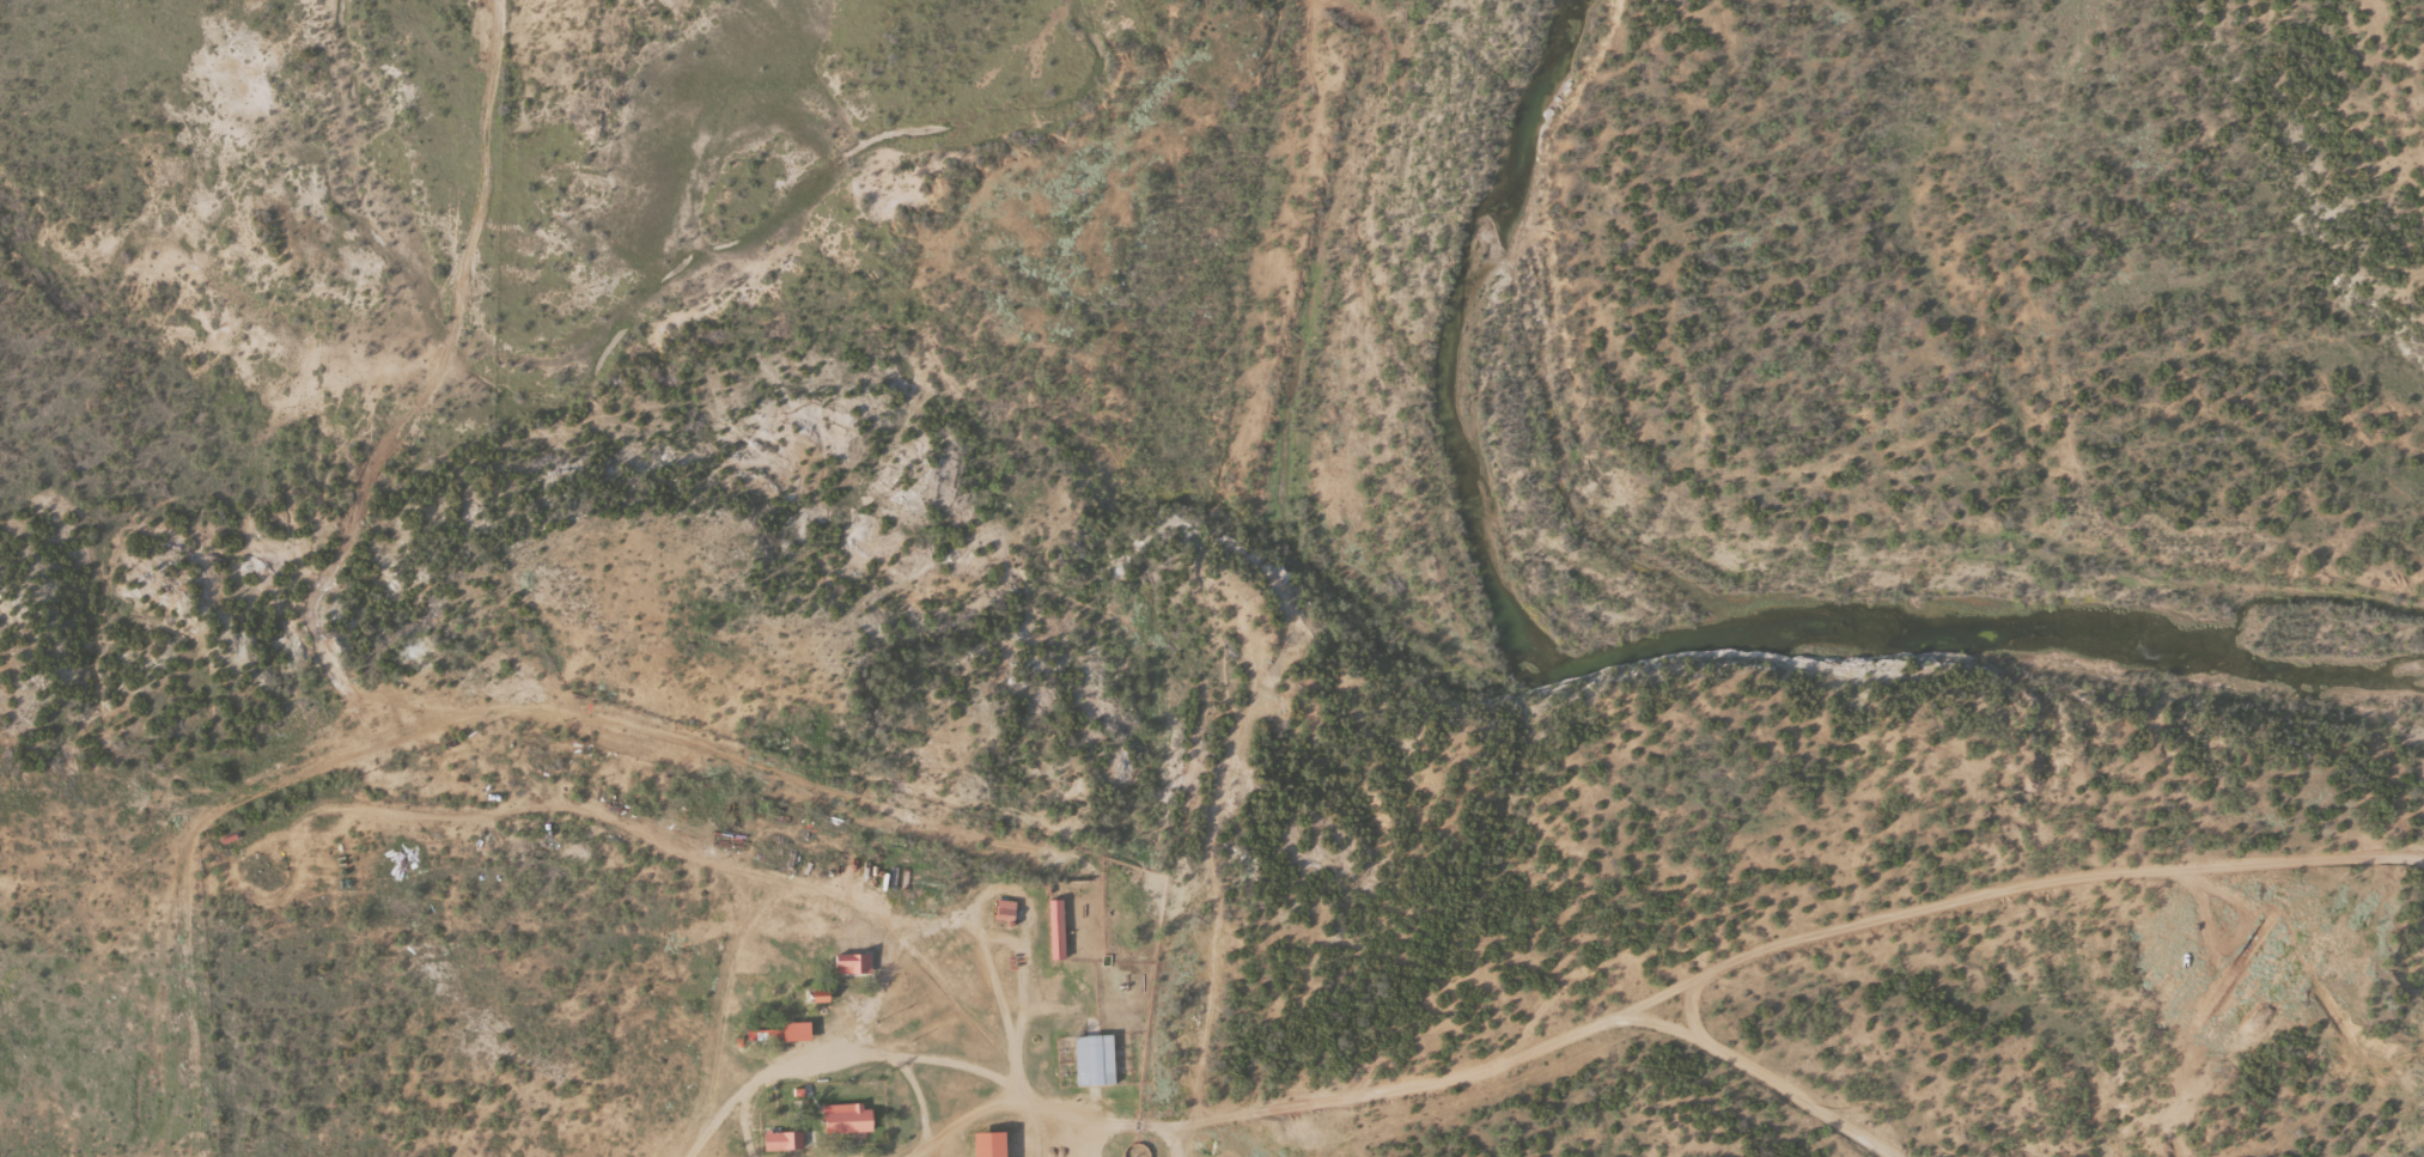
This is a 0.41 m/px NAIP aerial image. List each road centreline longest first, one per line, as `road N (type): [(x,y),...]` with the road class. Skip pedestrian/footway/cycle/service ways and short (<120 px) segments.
road 1 (track): [(2095,0),(2099,38),(2061,224)]

